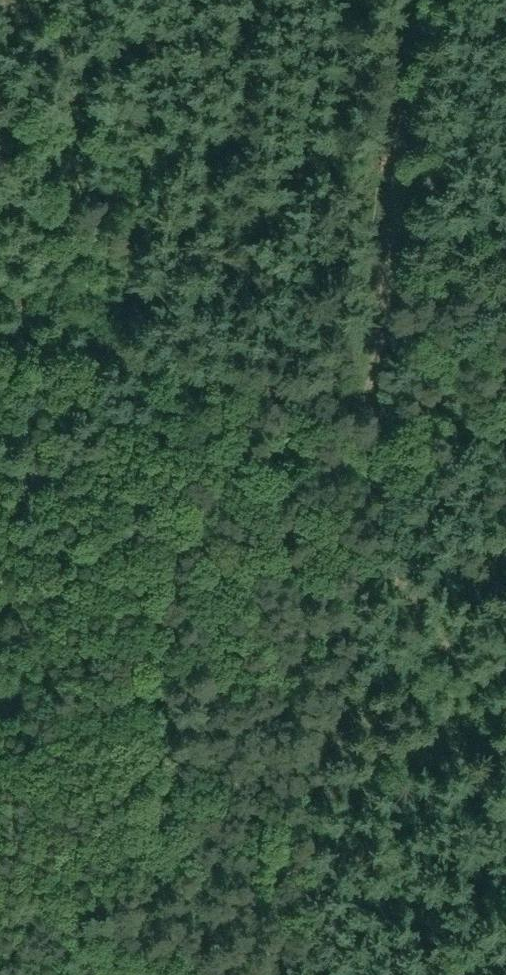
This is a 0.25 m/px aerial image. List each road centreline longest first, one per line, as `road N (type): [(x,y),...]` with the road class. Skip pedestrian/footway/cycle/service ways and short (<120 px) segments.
road 1 (track): [(424,0),(374,404),(282,974)]
road 2 (track): [(0,347),(505,428)]

